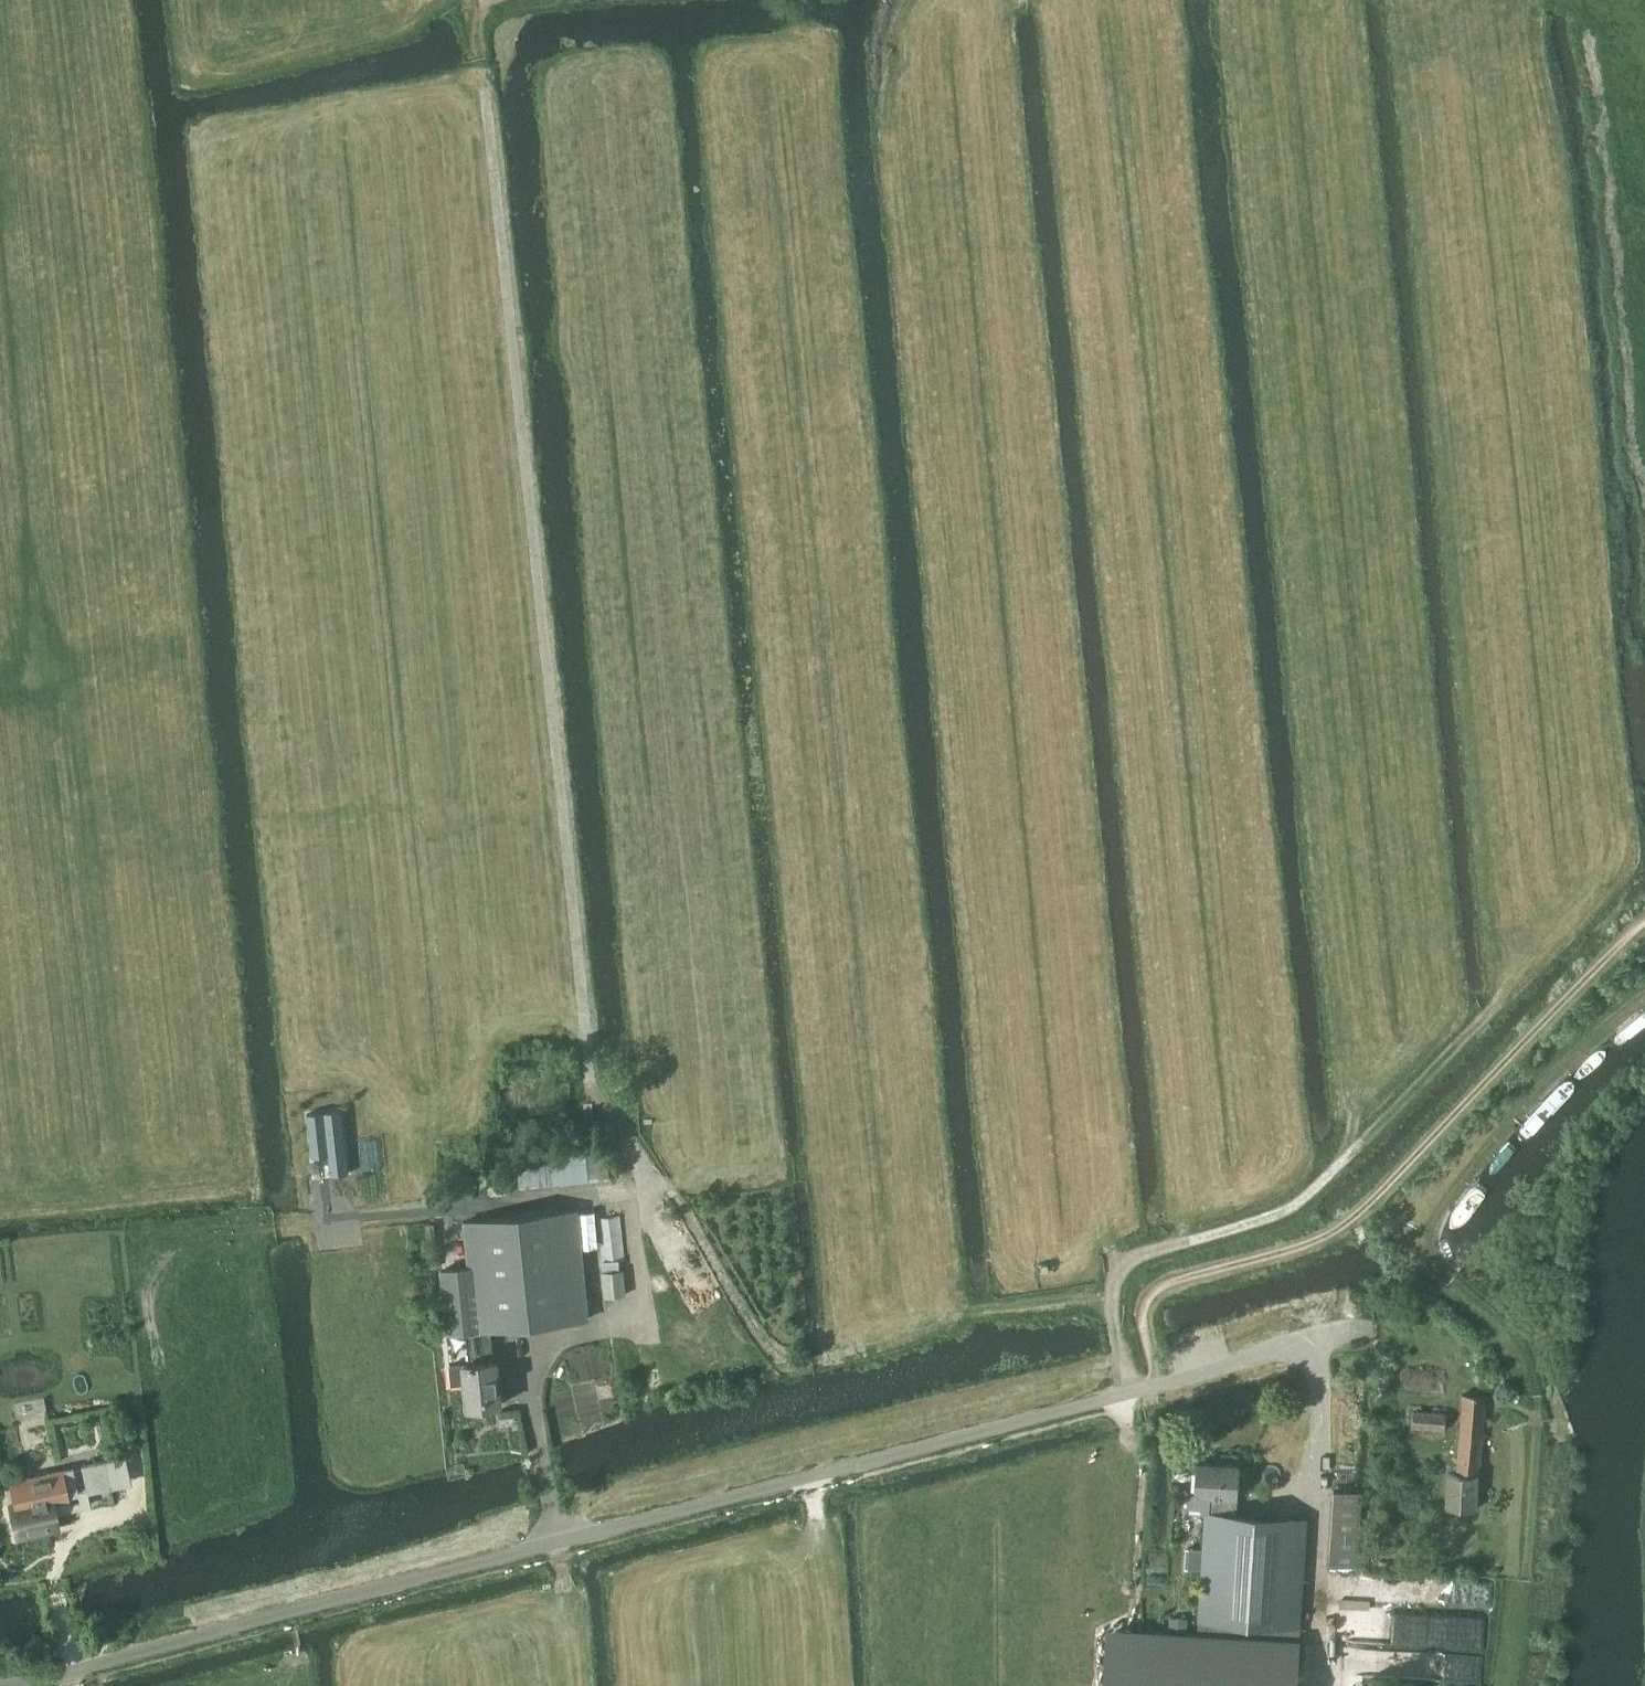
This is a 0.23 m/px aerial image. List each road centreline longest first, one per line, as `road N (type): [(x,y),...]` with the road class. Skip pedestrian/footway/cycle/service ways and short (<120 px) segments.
road 1 (unclassified): [(21,1685),(1350,1329)]
road 2 (track): [(1361,1142),(1485,1020),(1592,889),(1611,854),(1616,814),(1552,228),(1518,28)]

